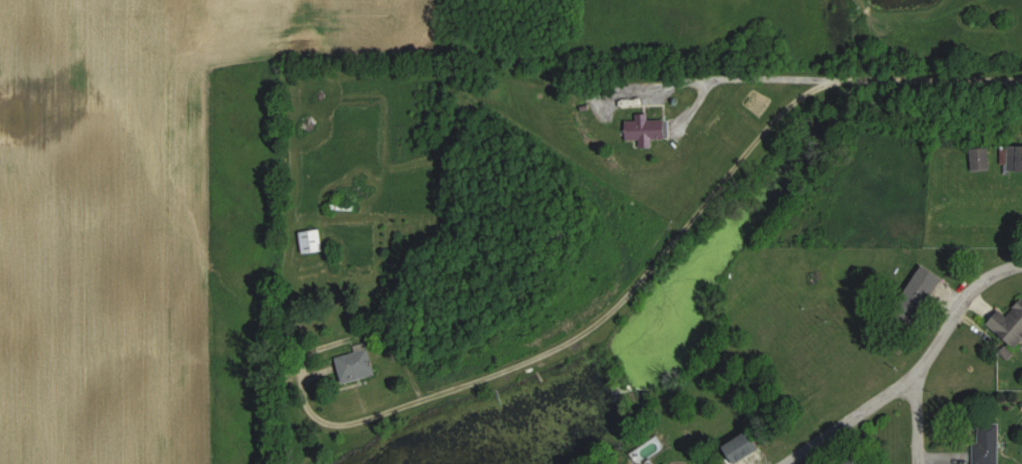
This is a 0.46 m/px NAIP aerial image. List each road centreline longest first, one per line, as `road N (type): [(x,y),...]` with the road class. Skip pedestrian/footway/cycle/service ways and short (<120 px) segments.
road 1 (residential): [(1021,75),(836,74),(803,90),(763,126),(606,317),(527,364),(422,401)]
road 2 (residential): [(787,463),(919,372)]
road 3 (residential): [(919,372),(974,285),(1021,260)]

